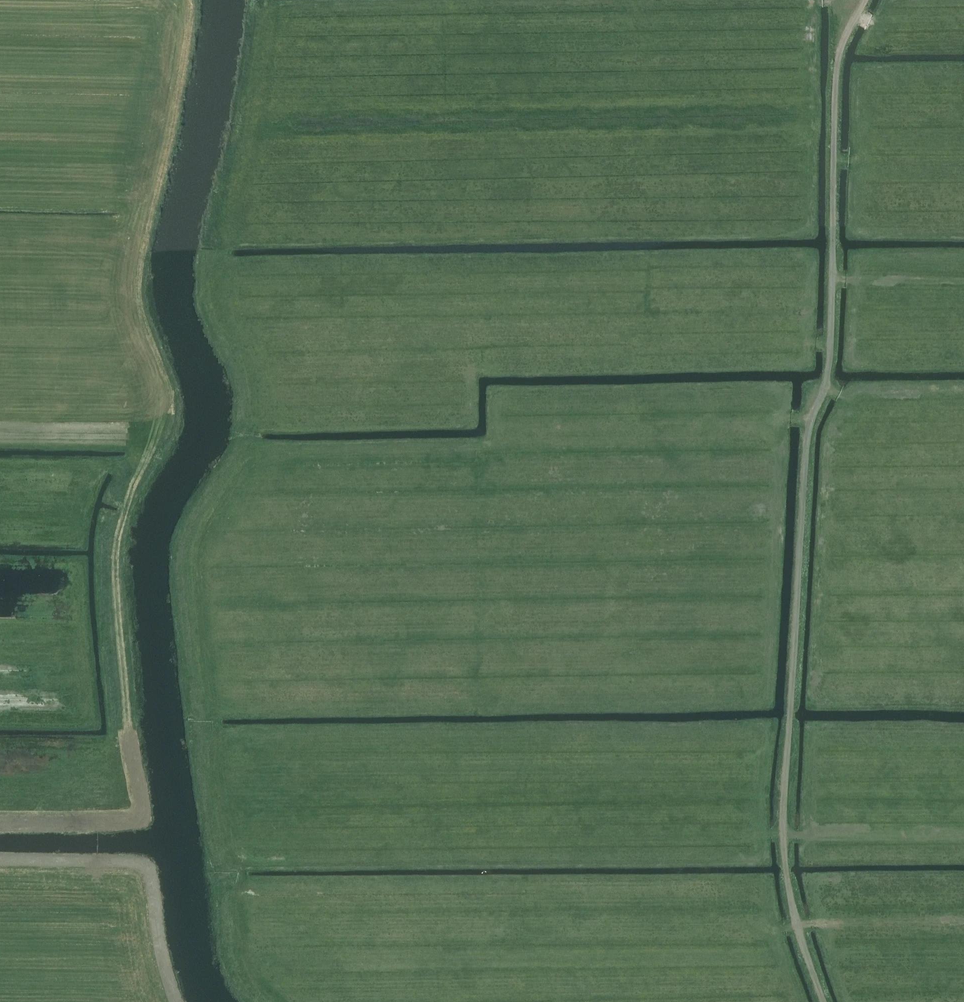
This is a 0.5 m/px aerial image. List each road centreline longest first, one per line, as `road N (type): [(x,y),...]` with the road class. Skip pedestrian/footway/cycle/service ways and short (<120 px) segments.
road 1 (track): [(823,1001),(788,888),(783,815),(807,440),(830,357),(838,59),(865,0)]

